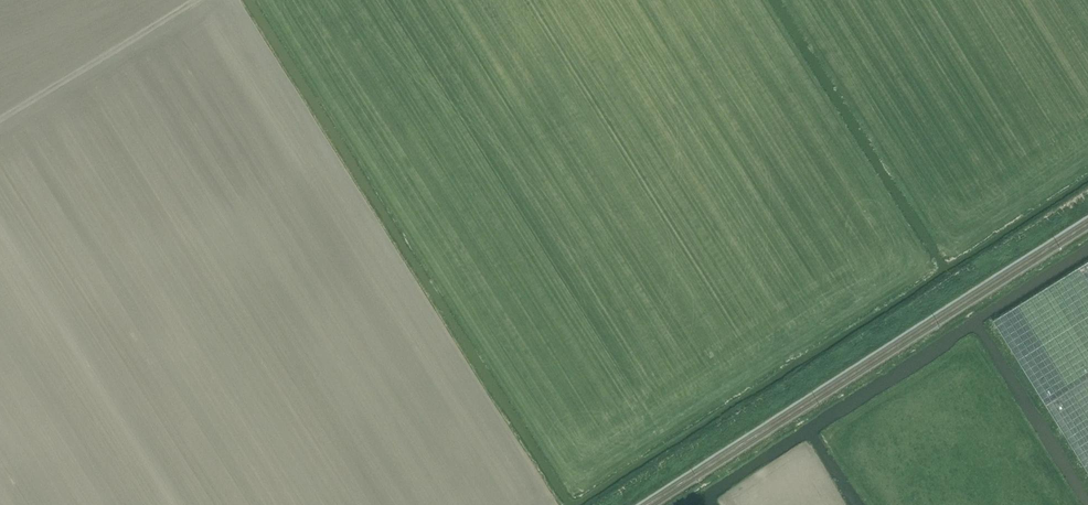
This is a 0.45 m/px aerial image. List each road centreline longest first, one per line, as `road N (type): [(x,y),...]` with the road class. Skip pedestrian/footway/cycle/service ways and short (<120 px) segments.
road 1 (track): [(0,118),(193,0)]

